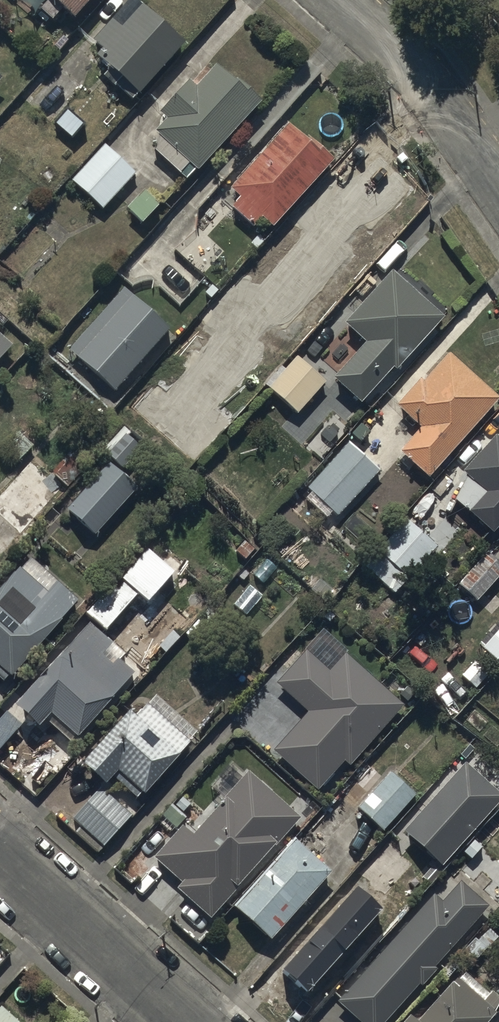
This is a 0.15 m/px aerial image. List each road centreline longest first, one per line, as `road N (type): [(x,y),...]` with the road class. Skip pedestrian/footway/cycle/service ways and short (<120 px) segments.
road 1 (residential): [(498,189),(420,78),(339,0)]
road 2 (residential): [(184,1021),(0,857)]

